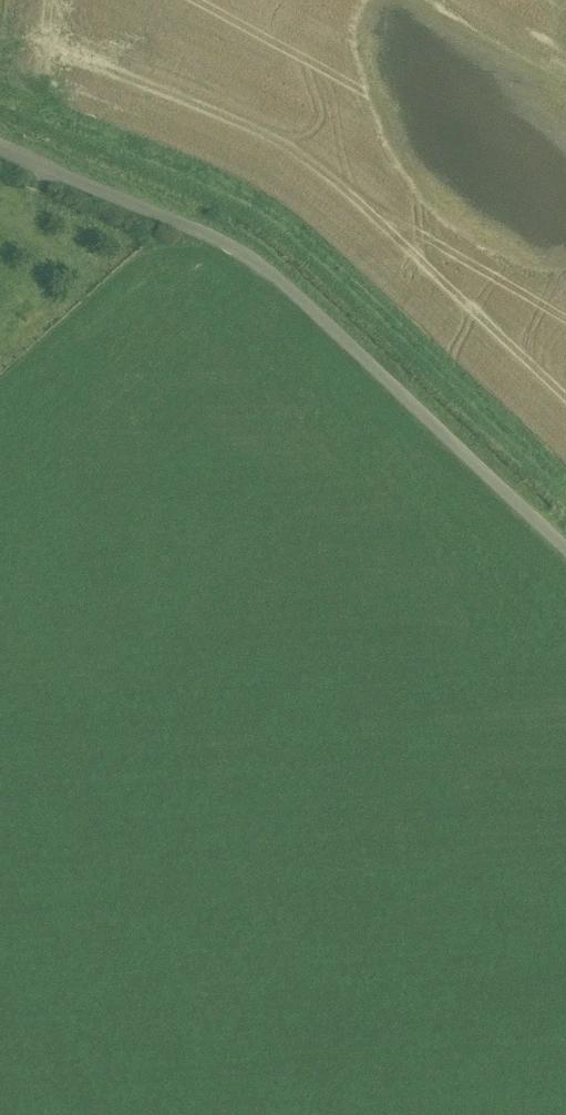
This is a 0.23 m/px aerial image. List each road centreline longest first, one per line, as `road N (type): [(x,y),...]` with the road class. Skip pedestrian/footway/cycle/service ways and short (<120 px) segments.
road 1 (unclassified): [(0,133),(168,210),(298,293),(565,547)]

